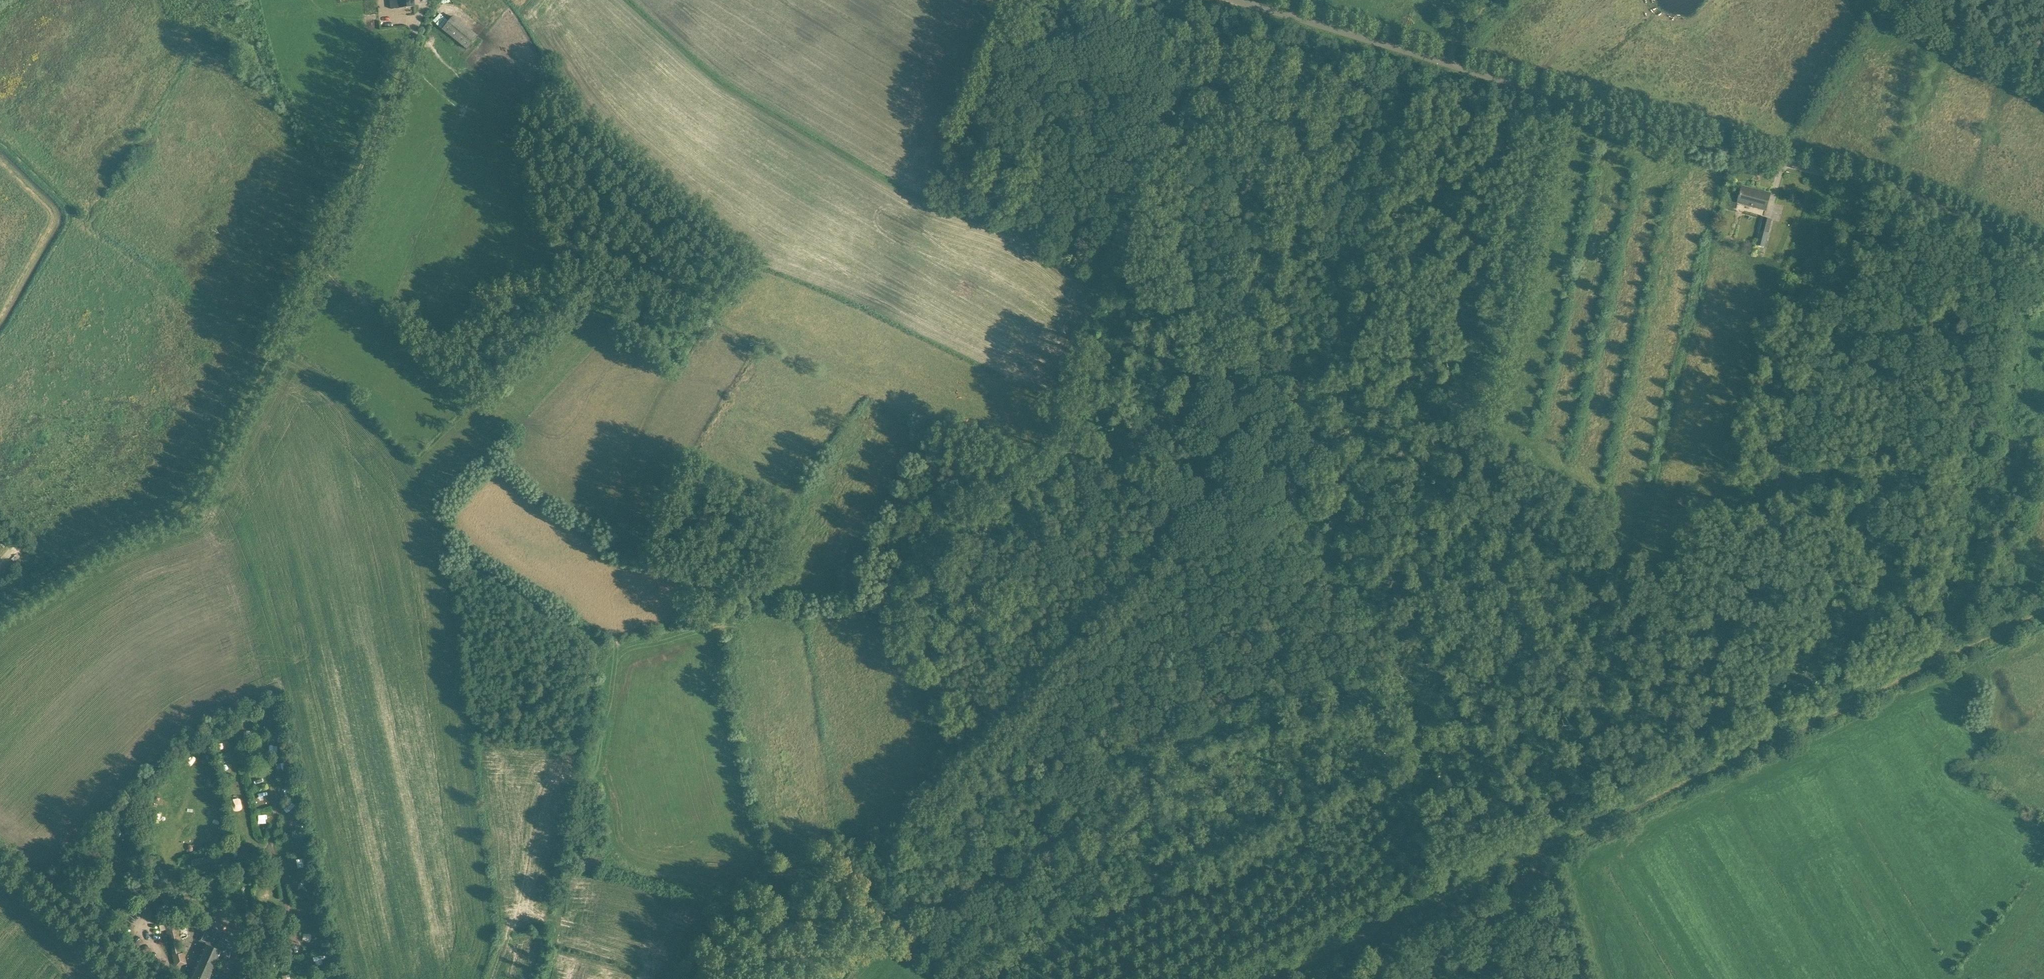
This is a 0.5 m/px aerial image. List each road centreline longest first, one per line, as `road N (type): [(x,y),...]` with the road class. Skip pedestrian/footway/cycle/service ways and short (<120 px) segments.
road 1 (tertiary): [(2043,250),(1896,190),(1238,0)]
road 2 (track): [(0,612),(193,506),(316,277),(418,27)]
road 3 (unclassified): [(137,978),(0,862)]

